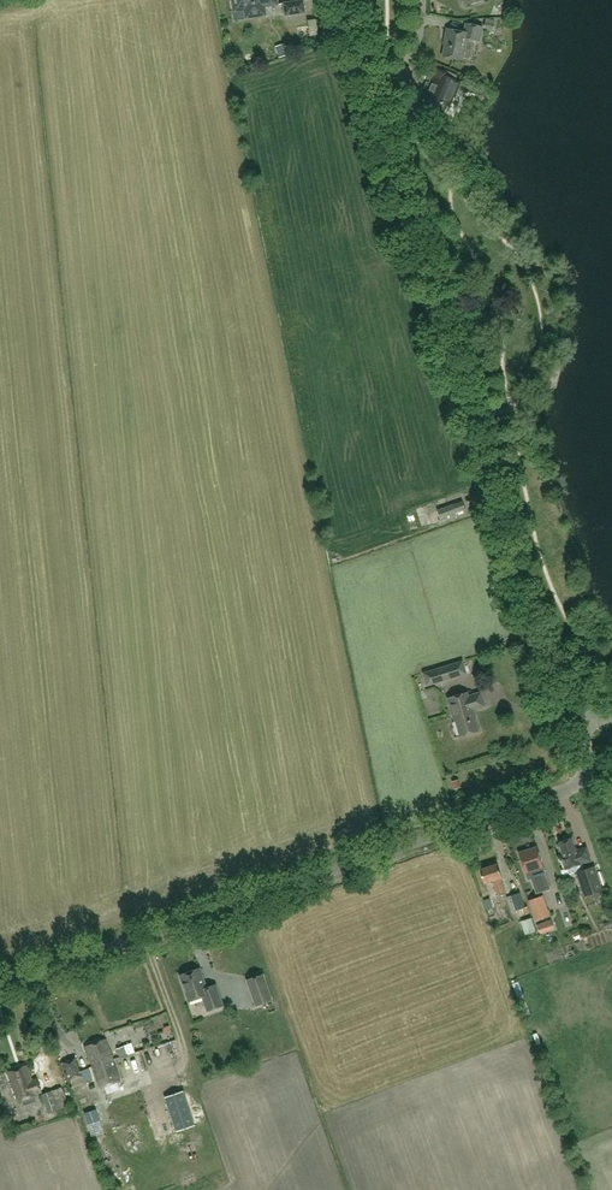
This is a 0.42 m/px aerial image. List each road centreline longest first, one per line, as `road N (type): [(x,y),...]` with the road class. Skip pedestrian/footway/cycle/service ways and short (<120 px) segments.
road 1 (tertiary): [(587,717),(564,711),(549,695),(366,79)]
road 2 (unclassified): [(0,980),(51,970),(566,791),(582,776),(587,717)]

